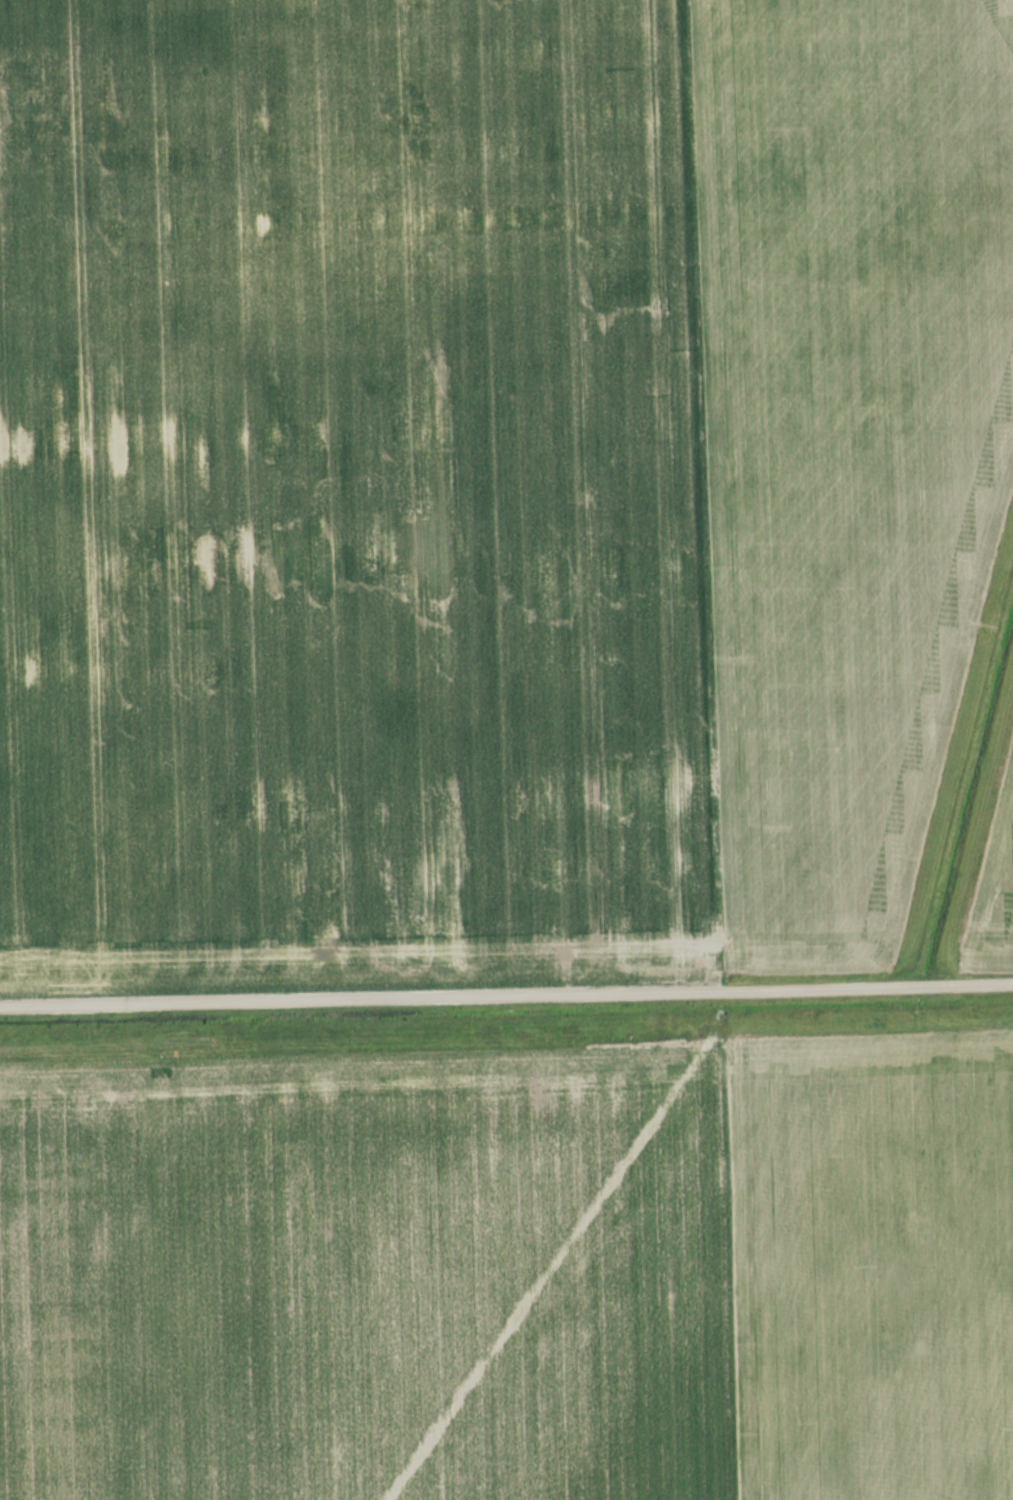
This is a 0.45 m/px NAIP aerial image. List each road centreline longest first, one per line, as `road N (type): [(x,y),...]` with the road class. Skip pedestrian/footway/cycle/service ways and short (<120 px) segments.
road 1 (residential): [(0,1004),(1012,978)]

